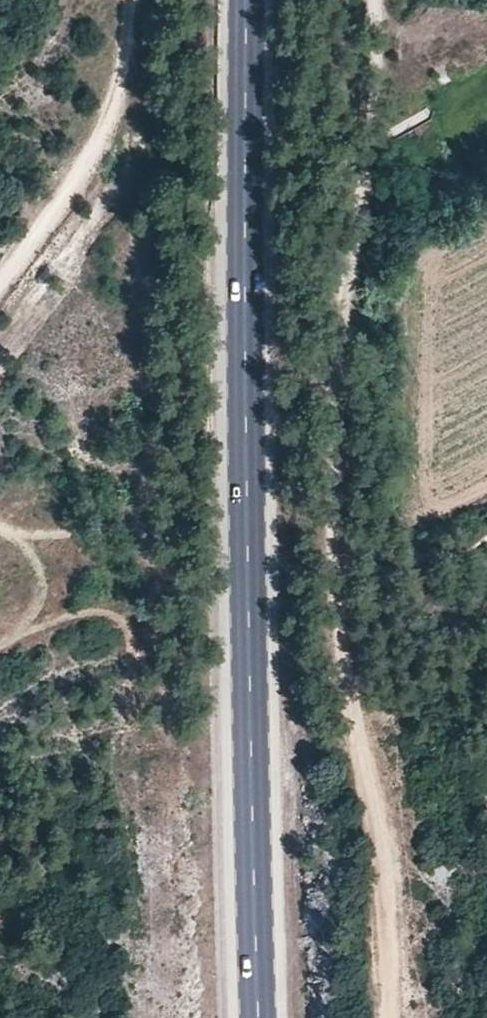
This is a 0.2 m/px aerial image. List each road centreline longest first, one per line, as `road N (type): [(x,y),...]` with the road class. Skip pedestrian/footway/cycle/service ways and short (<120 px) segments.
road 1 (track): [(379,0),(384,28),(334,390),(349,739),(388,889),(386,1017)]
road 2 (primary): [(260,1017),(246,428),(247,0)]
road 3 (track): [(0,281),(53,217),(123,104),(123,0)]

